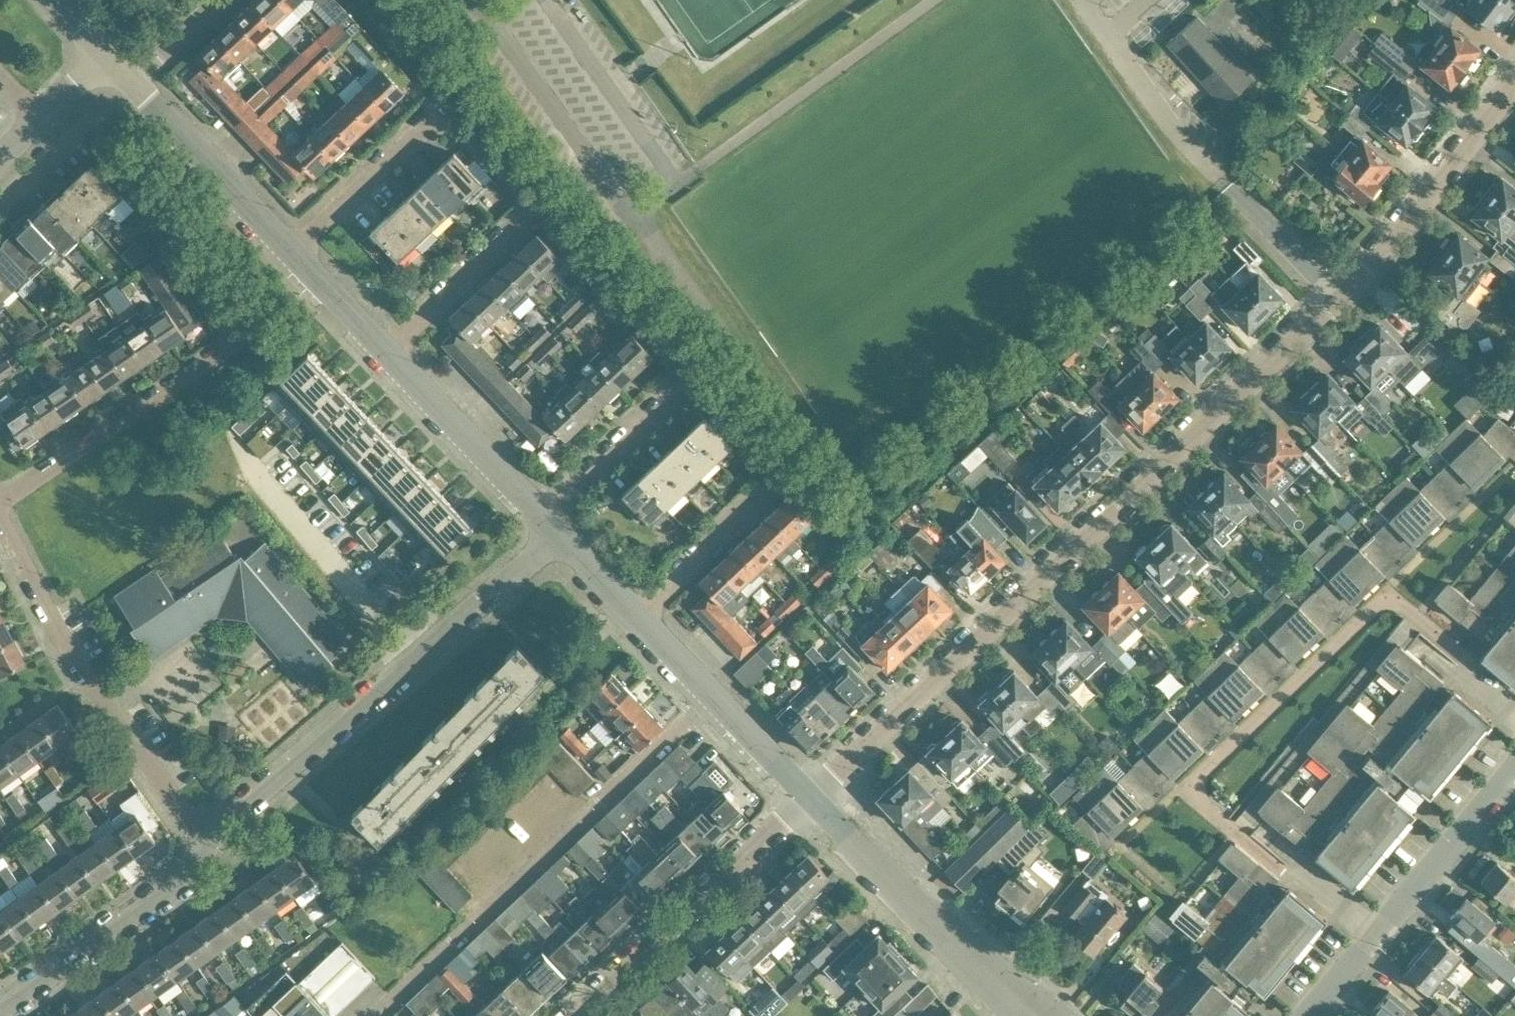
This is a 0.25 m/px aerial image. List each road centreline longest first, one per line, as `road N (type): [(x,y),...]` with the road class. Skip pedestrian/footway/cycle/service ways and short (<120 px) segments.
road 1 (residential): [(811,796),(1341,301),(1514,85)]
road 2 (residential): [(386,352),(526,217),(526,202),(445,117),(432,116),(294,251)]
road 3 (residential): [(640,618),(779,483),(777,465),(699,388),(684,389),(547,519)]
road 4 (residential): [(212,838),(232,812),(562,535)]
road 5 (residential): [(0,501),(231,343),(232,329),(174,249)]
road 6 (residential): [(212,838),(188,820),(87,675),(0,513)]
road 7 (residential): [(575,1015),(811,796)]
road 8 (residential): [(1309,1015),(1514,771)]
road 9 (residential): [(1036,1015),(811,796)]
road 10 (residential): [(0,1008),(183,883),(212,838)]
road 11 (residential): [(811,796),(640,618)]
road 12 (residential): [(547,519),(386,352)]
road 13 (residential): [(294,251),(134,85)]
road 14 (residential): [(0,210),(134,85)]
road 15 (residential): [(386,352),(294,251)]
road 16 (residential): [(134,85),(228,0)]

